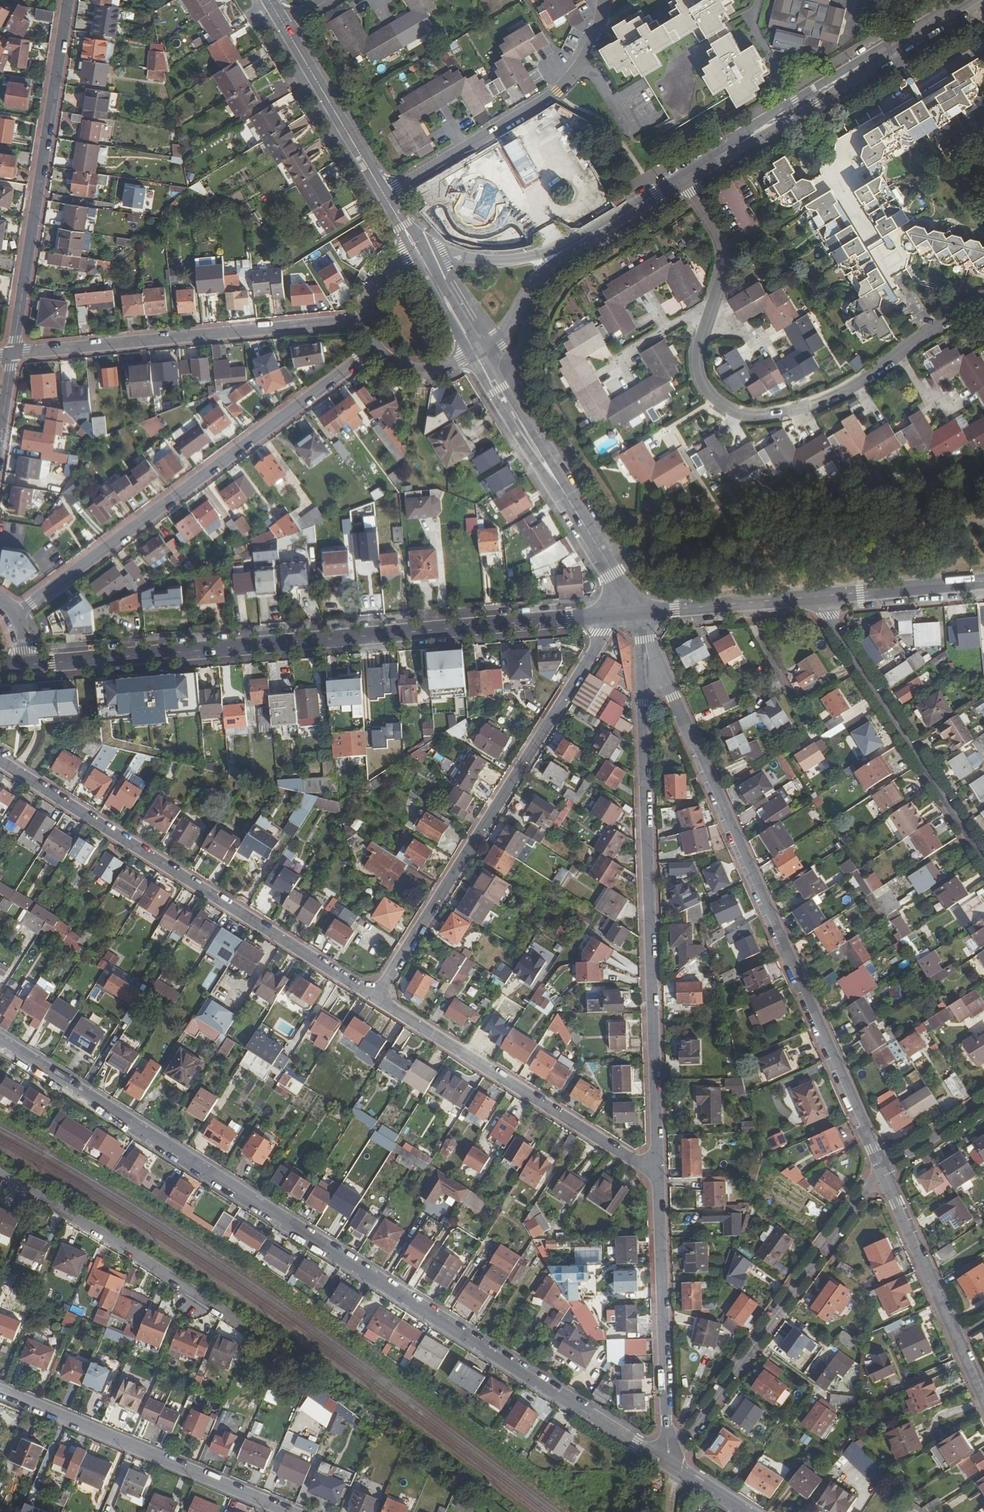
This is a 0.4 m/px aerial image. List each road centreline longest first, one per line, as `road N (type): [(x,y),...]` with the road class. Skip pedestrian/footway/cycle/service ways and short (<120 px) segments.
road 1 (residential): [(669,1462),(0,1039)]
road 2 (secondary): [(623,614),(31,665)]
road 3 (residential): [(883,1170),(649,658)]
road 4 (residential): [(983,302),(831,398),(766,416),(735,413),(708,394),(697,366),(724,253),(684,175)]
road 5 (residential): [(649,658),(642,702),(659,1163)]
road 6 (residential): [(376,996),(623,614)]
road 7 (residential): [(18,613),(376,348)]
road 8 (residential): [(376,996),(0,759)]
road 9 (residential): [(883,1170),(669,1462)]
road 10 (residential): [(68,0),(12,354)]
road 11 (residential): [(368,319),(12,354)]
road 12 (residential): [(684,175),(974,0)]
road 13 (residential): [(659,1163),(638,1162),(376,996)]
road 14 (residential): [(290,1511),(0,1391)]
road 15 (residential): [(602,0),(593,42),(562,86),(381,194)]
road 16 (residential): [(983,855),(822,596)]
road 17 (residential): [(659,1163),(669,1462)]
road 18 (residential): [(479,359),(613,574),(623,614)]
road 19 (residential): [(479,359),(557,255),(684,175)]
road 20 (residential): [(983,1398),(883,1170)]
road 21 (residential): [(194,1298),(0,1174)]
road 22 (secondary): [(623,614),(822,596)]
road 23 (residential): [(282,24),(381,194)]
road 24 (secondary): [(822,596),(983,581)]
road 25 (residential): [(983,1103),(883,1170)]
road 26 (residential): [(417,256),(479,359)]

